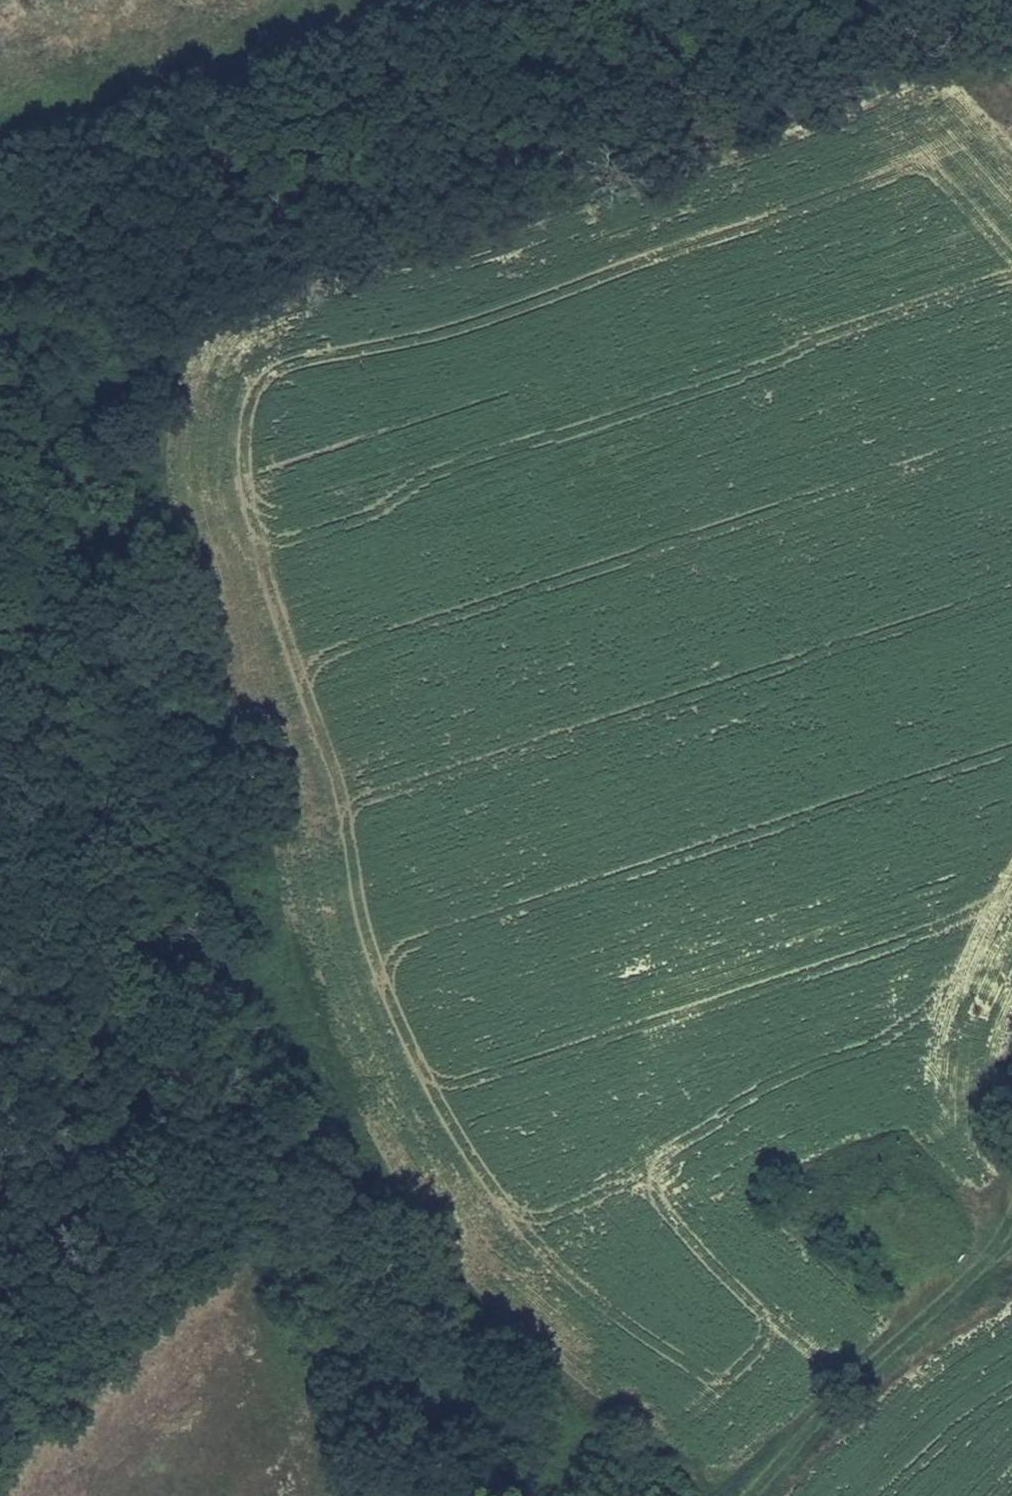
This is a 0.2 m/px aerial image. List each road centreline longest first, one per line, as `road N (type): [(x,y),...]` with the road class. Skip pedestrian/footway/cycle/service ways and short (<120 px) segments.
road 1 (track): [(740,1495),(988,1268),(1011,1226)]

